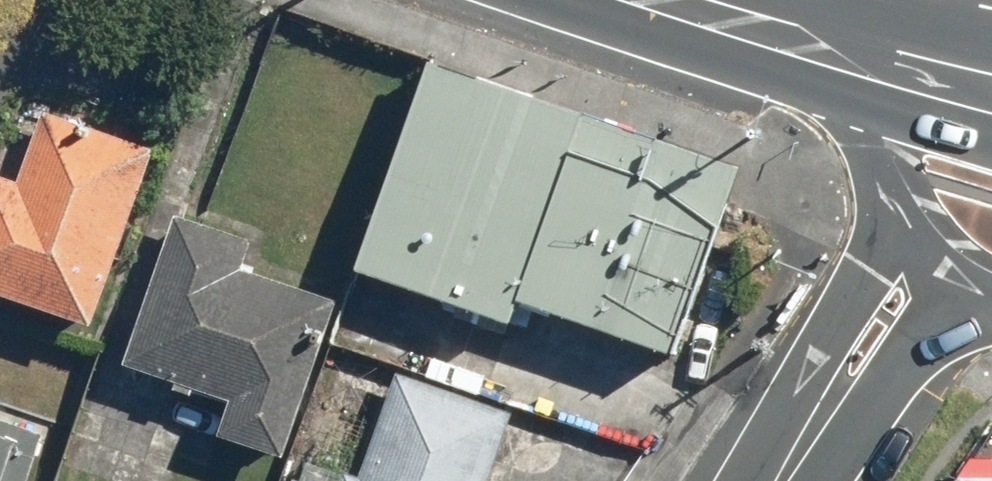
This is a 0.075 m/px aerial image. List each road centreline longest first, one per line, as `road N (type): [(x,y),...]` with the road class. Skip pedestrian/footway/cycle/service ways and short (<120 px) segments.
road 1 (residential): [(804,447),(835,325),(901,229)]
road 2 (residential): [(967,288),(901,373),(804,447)]
road 3 (secondary): [(901,229),(867,167),(821,45)]
road 4 (primary): [(991,90),(821,45)]
road 5 (primary): [(821,45),(667,0)]

